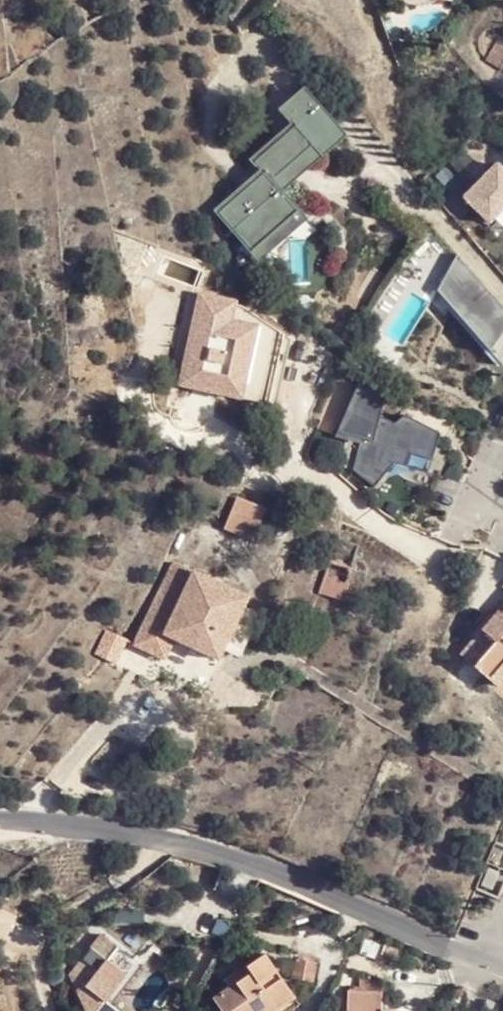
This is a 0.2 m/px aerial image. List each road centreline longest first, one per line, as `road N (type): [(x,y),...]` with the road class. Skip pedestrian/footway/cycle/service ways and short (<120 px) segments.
road 1 (unclassified): [(0,827),(164,837),(225,853),(502,967)]

